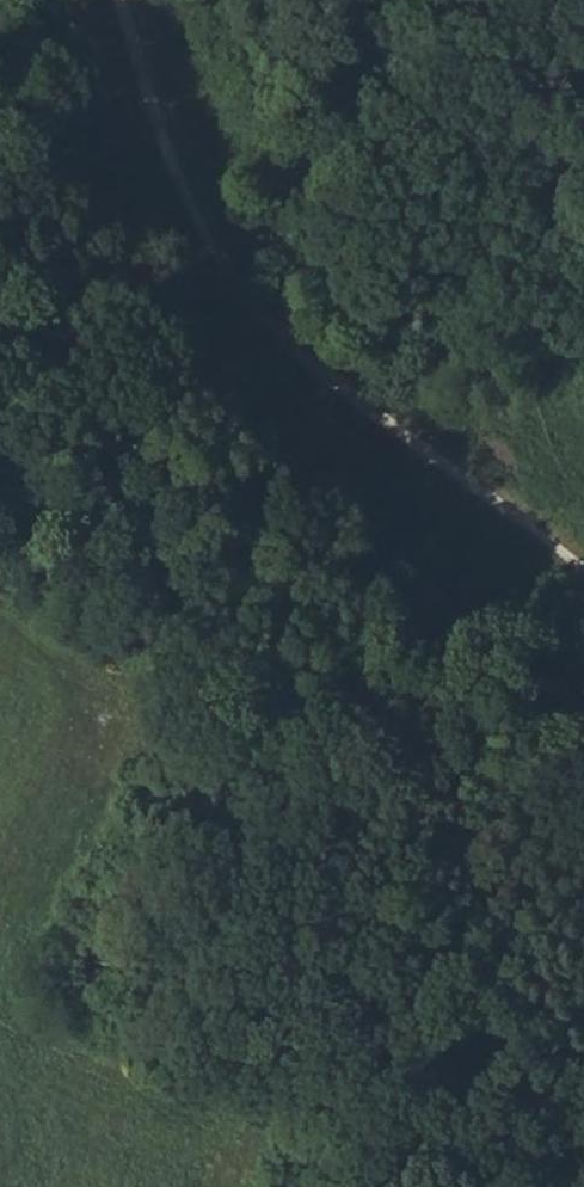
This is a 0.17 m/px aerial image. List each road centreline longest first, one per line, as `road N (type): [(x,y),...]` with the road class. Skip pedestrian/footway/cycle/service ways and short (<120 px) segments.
road 1 (track): [(583,572),(308,360),(219,265),(189,205),(121,0)]

